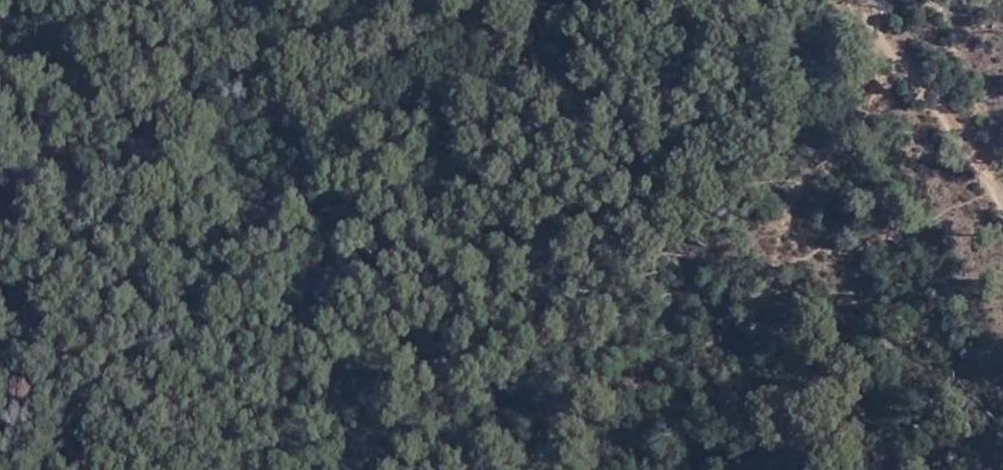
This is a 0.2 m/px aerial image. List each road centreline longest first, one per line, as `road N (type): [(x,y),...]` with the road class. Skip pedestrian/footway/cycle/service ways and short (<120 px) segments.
road 1 (track): [(1002,187),(976,133),(883,40),(878,0)]

